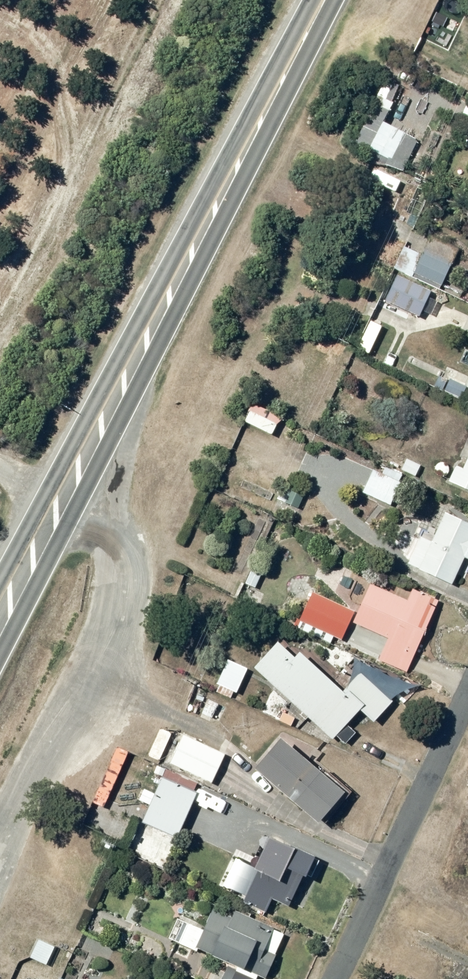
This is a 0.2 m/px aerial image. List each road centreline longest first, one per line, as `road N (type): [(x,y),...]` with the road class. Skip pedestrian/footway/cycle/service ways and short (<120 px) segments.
road 1 (trunk): [(0,591),(311,0)]
road 2 (trunk): [(216,0),(0,431)]
road 3 (residential): [(326,978),(467,666)]

